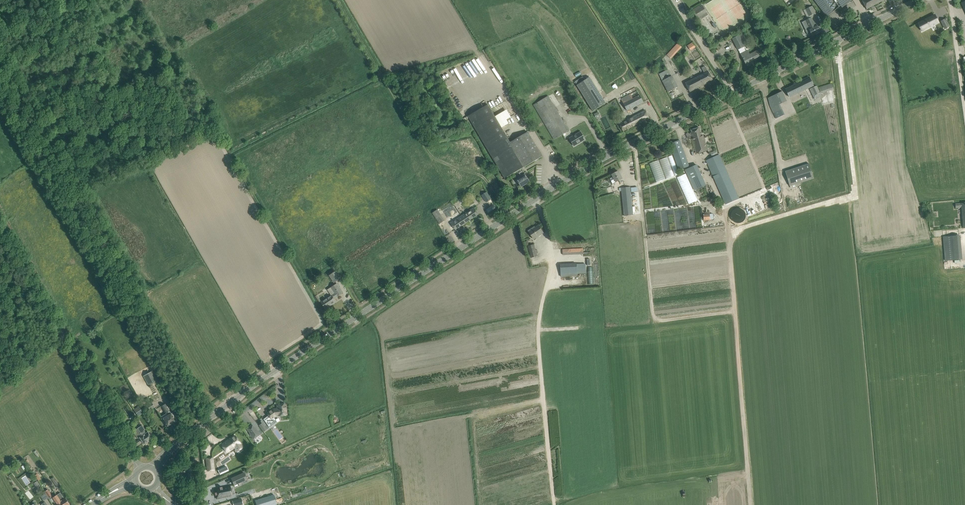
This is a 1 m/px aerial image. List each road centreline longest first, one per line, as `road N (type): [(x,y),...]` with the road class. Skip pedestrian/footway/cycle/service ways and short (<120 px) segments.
road 1 (tertiary): [(154,467),(257,383),(541,195),(732,93)]
road 2 (unclassified): [(138,467),(0,227)]
road 3 (tertiary): [(732,93),(917,0)]

